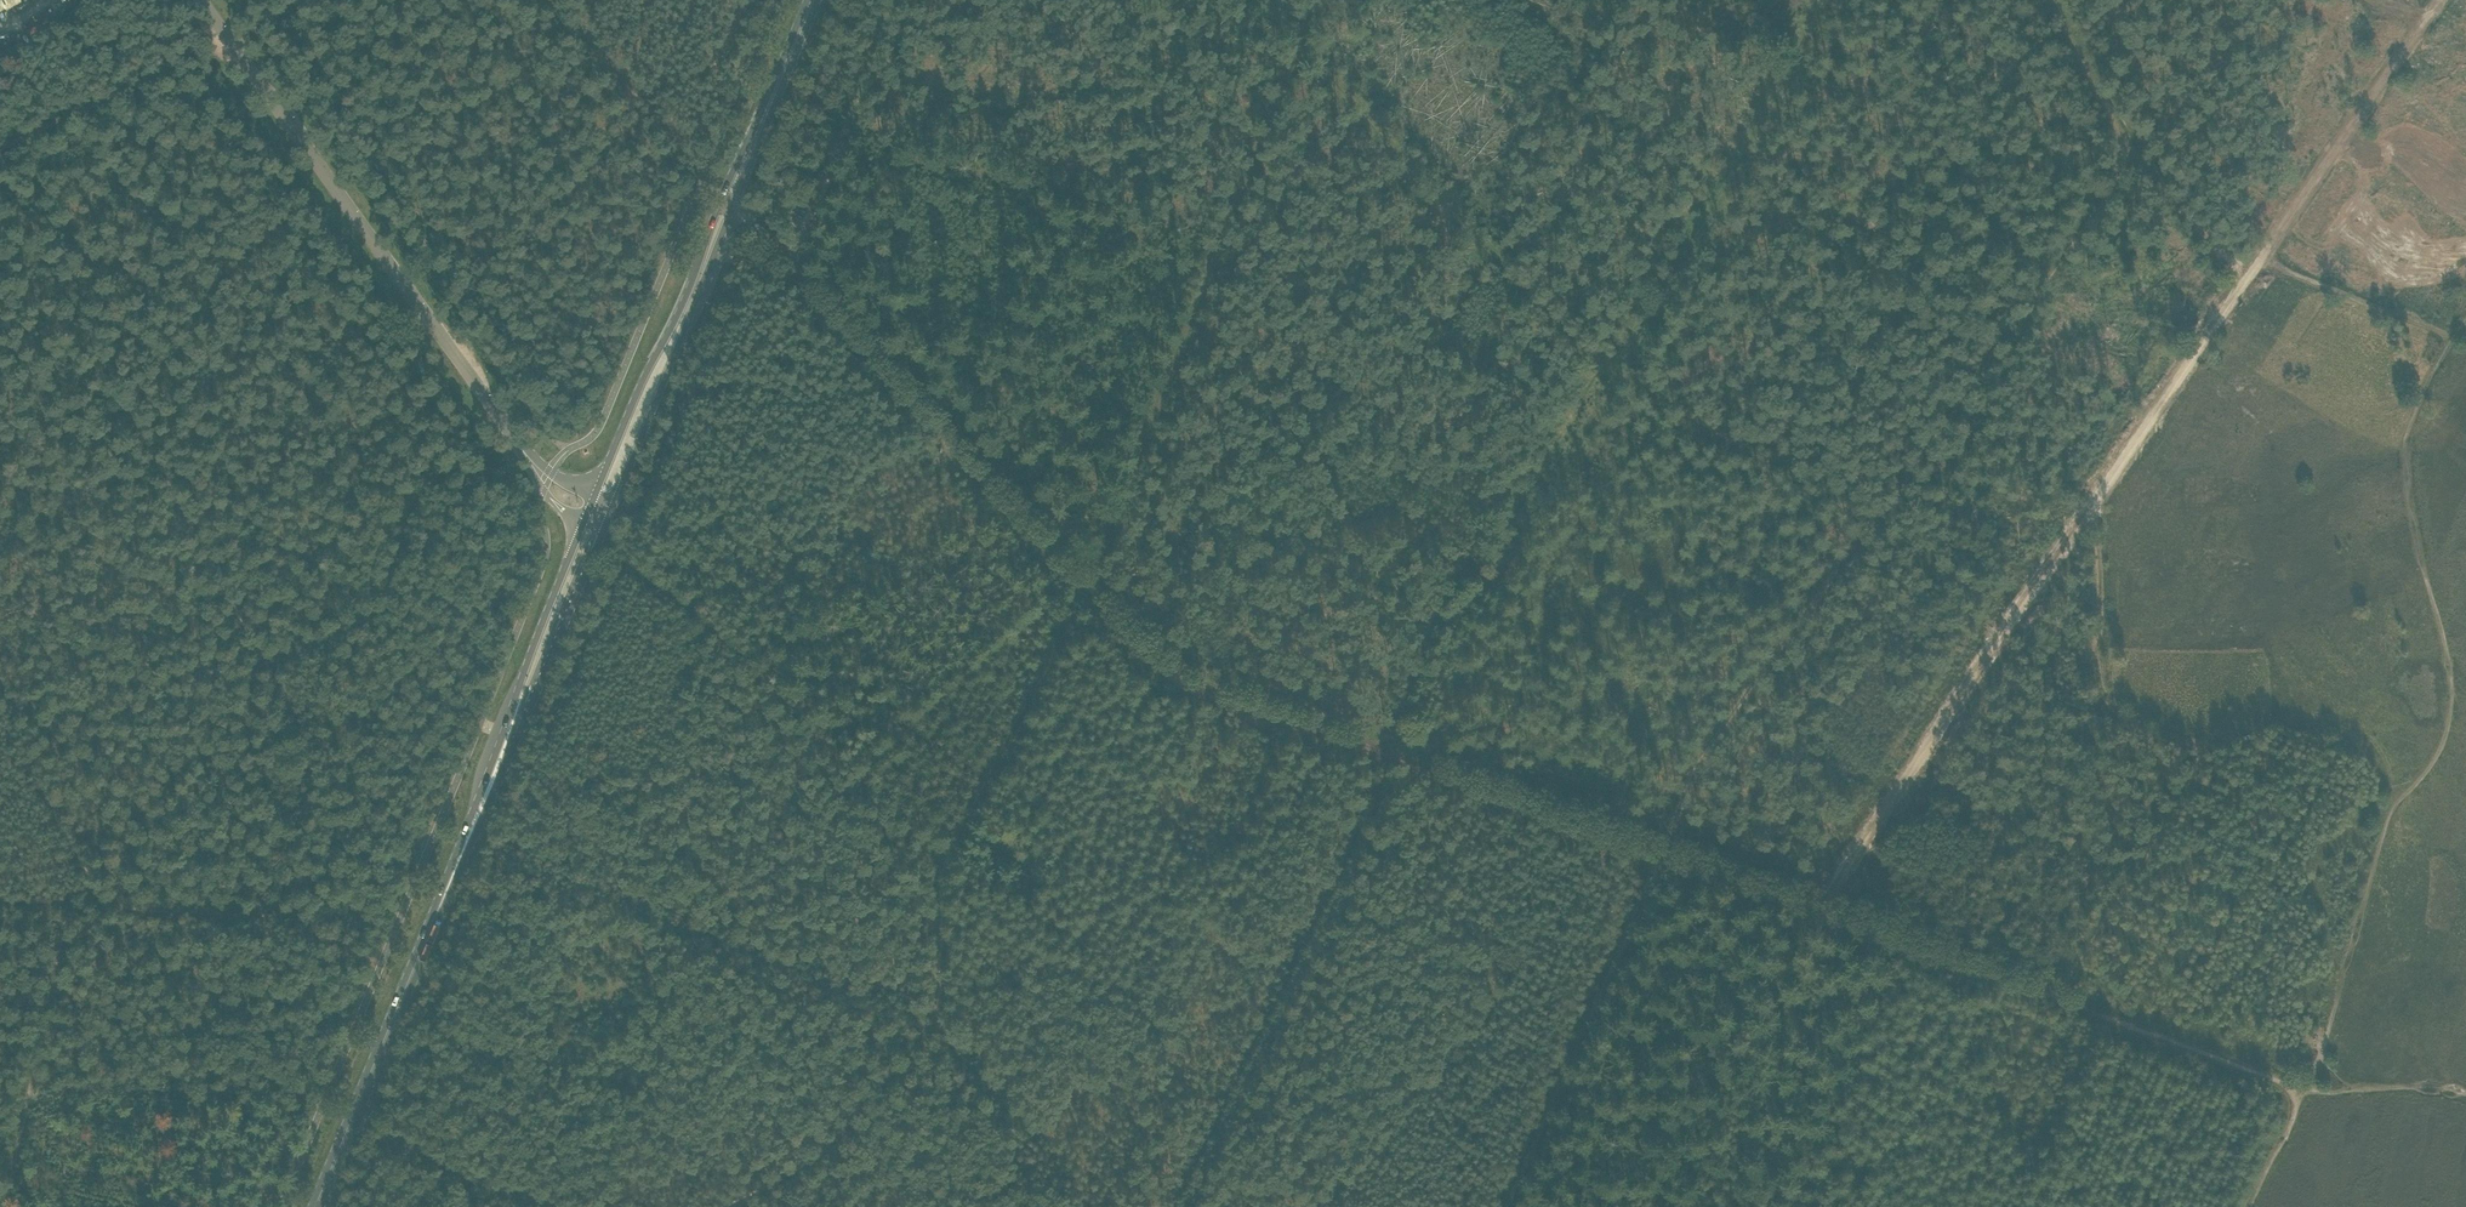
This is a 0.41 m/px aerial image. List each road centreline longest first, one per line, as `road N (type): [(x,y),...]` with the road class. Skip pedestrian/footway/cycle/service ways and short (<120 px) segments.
road 1 (track): [(735,199),(1174,678),(1810,908)]
road 2 (track): [(1261,0),(1445,204),(1611,367),(1873,523),(1703,758),(1658,855)]
road 3 (track): [(1821,0),(1784,88),(1676,278),(1580,397),(1394,758)]
road 4 (track): [(402,922),(73,907),(6,1206)]
road 5 (unclassified): [(533,467),(201,0)]
road 6 (track): [(2393,812),(2383,755),(2340,722),(2273,722),(2206,745),(2123,718),(2101,692),(2097,499)]
road 7 (track): [(1810,908),(2303,1088)]
road 8 (track): [(2393,812),(2434,763),(2453,695),(2407,496),(2405,442),(2455,338)]
road 9 (track): [(2097,499),(1810,908)]
road 10 (primary): [(456,867),(611,514)]
road 11 (primary): [(585,520),(456,867)]
road 12 (primary): [(316,1206),(456,867)]
road 13 (track): [(2258,260),(2227,262),(2174,208),(2132,152),(2051,0)]
road 14 (track): [(2440,0),(2258,260)]
road 15 (track): [(2303,1088),(2322,1048),(2393,812)]
road 16 (track): [(2258,260),(2097,499)]
road 17 (track): [(229,43),(0,151)]
road 18 (primary): [(611,514),(692,298)]
road 19 (primary): [(692,298),(638,385),(595,492)]
road 20 (track): [(2258,260),(2455,338)]
road 21 (track): [(0,722),(96,906)]
road 22 (primary): [(761,126),(812,0)]
road 23 (track): [(2303,1088),(2249,1206)]

